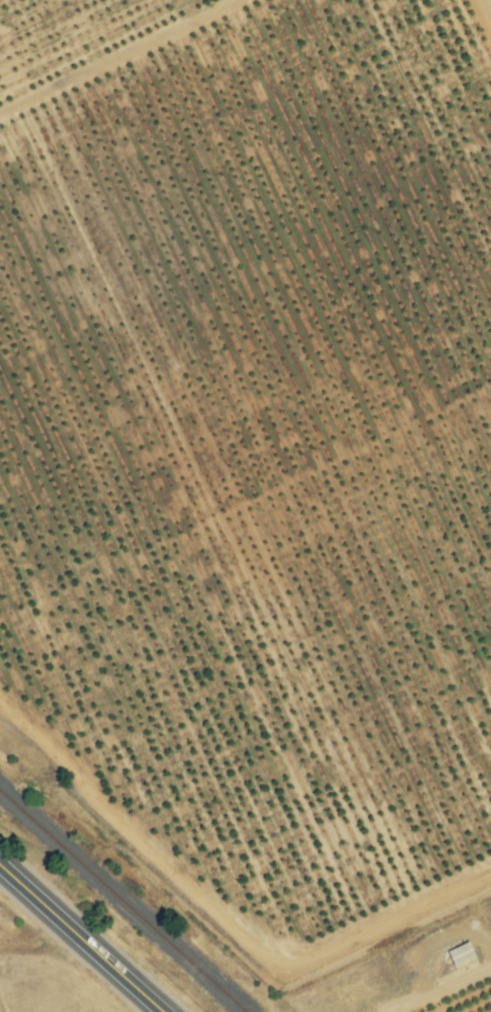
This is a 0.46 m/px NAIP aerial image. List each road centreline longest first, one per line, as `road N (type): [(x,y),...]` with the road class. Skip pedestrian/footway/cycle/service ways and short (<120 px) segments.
road 1 (track): [(241,0),(0,114)]
road 2 (trunk): [(164,1011),(0,866)]

